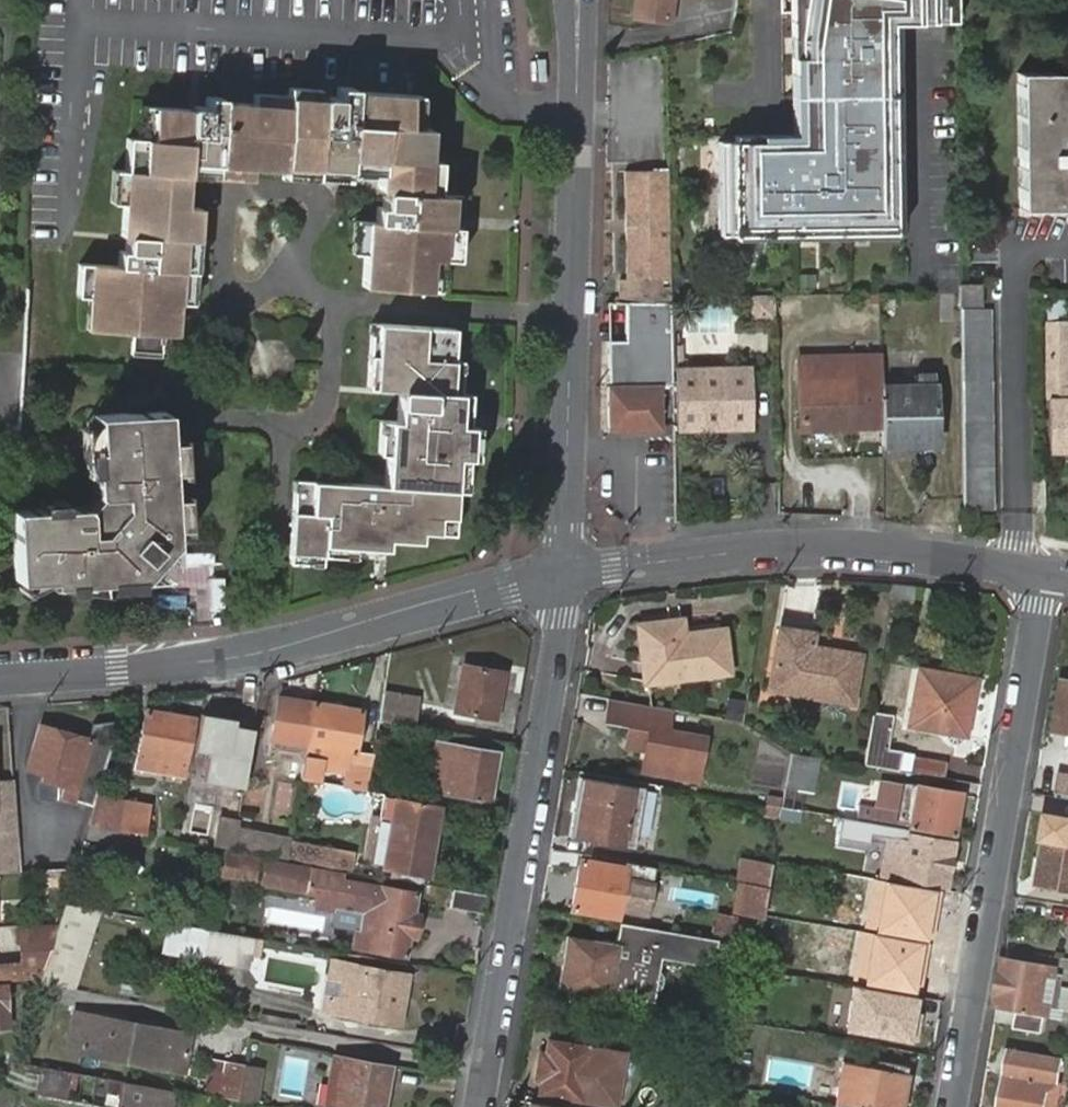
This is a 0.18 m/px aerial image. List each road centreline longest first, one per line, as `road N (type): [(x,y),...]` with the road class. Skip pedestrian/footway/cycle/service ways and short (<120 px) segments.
road 1 (tertiary): [(565,574),(234,658),(0,681)]
road 2 (residential): [(565,574),(578,0)]
road 3 (residential): [(953,1106),(1044,574)]
road 4 (residential): [(565,574),(477,1106)]
road 5 (tertiary): [(1044,574),(869,552),(768,552),(565,574)]

